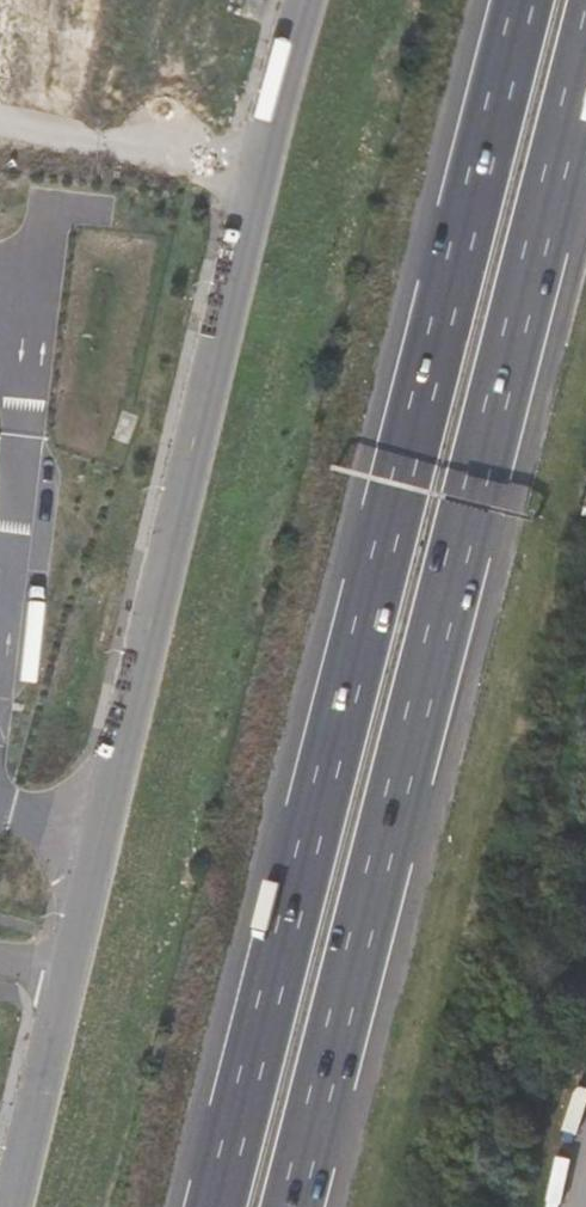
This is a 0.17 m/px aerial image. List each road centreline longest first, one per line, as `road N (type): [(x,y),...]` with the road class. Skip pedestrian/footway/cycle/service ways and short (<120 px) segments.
road 1 (motorway): [(522,0),(213,1206)]
road 2 (unclassified): [(295,0),(10,1206)]
road 3 (motorway): [(295,1206),(585,62)]

